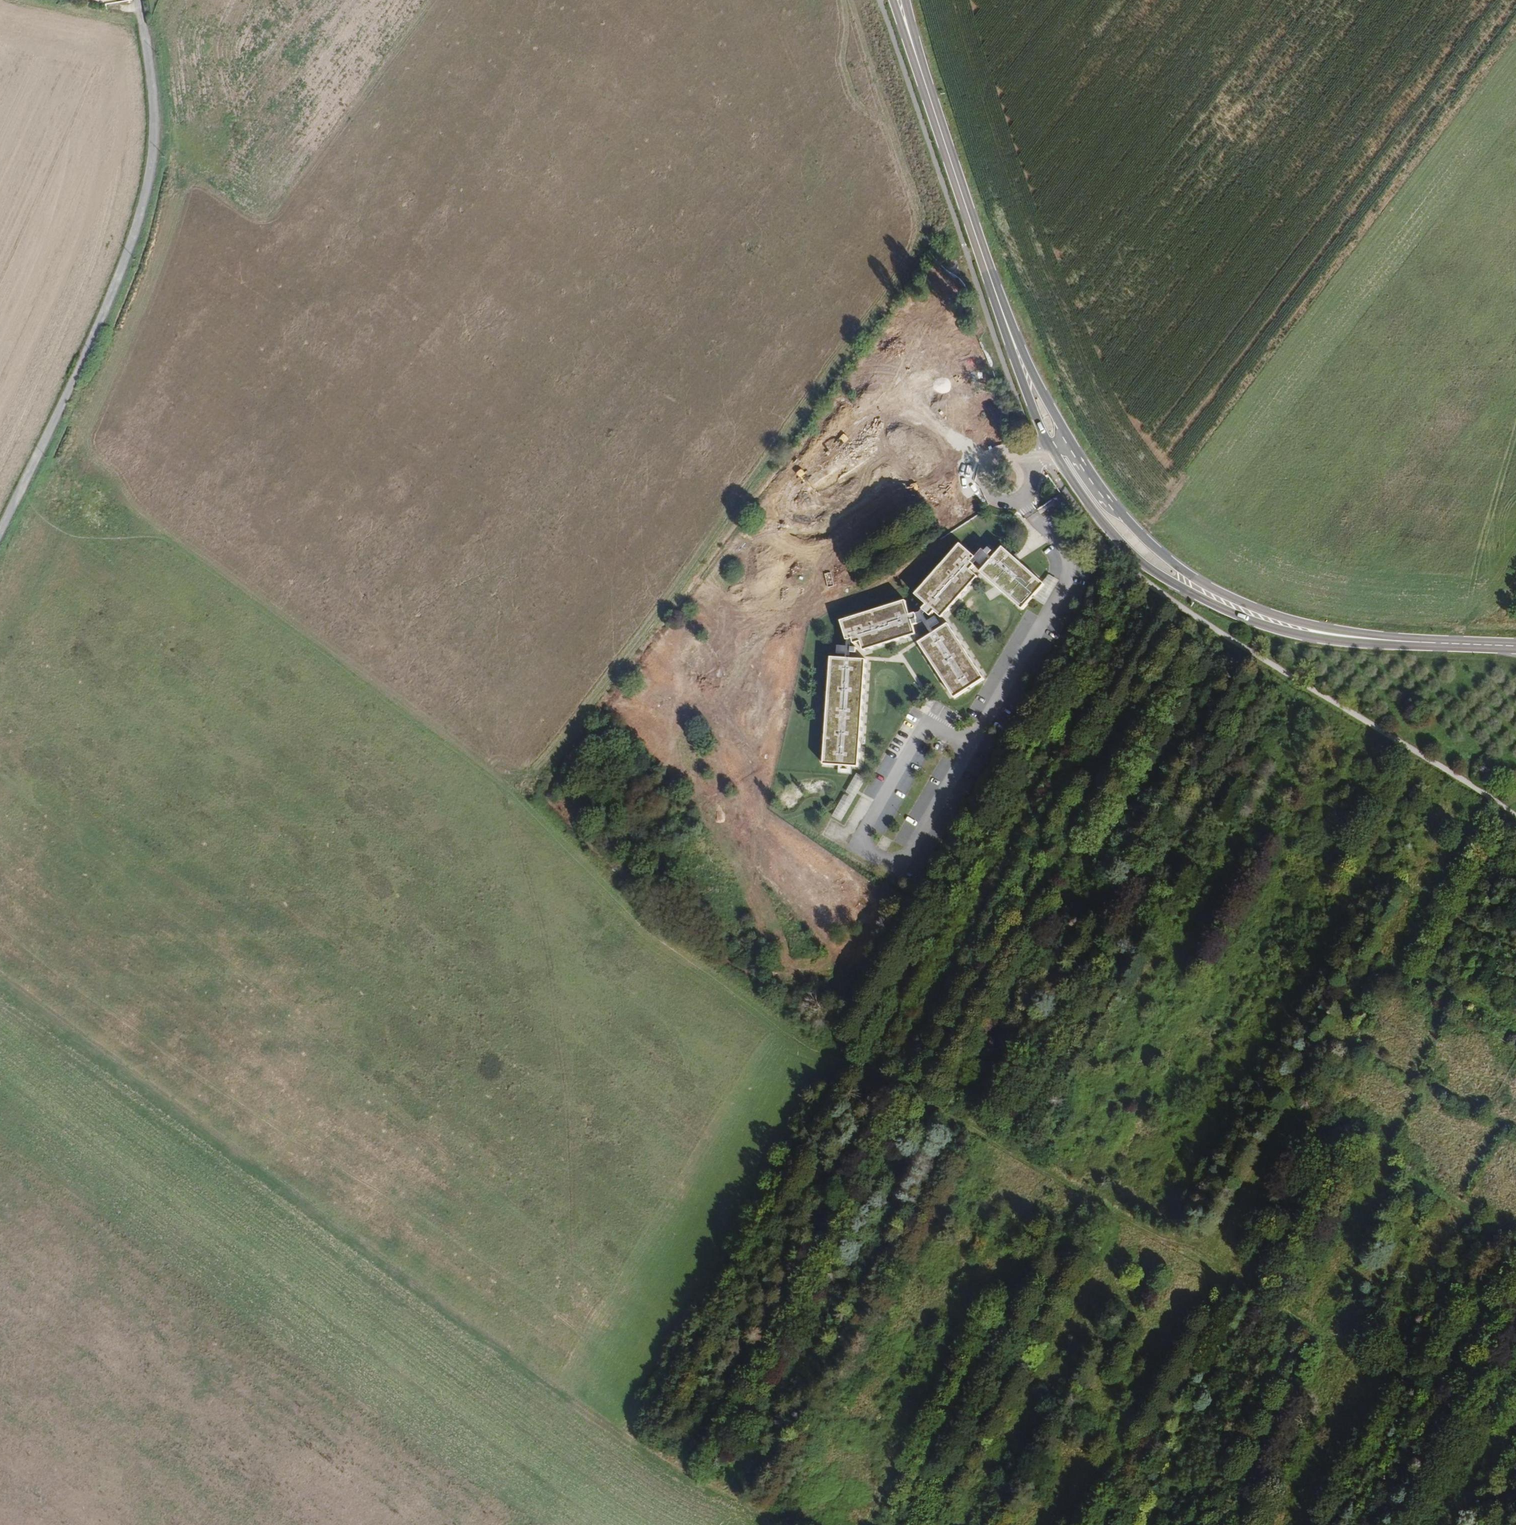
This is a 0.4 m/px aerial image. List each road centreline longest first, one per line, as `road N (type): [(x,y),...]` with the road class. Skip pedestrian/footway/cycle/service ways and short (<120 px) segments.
road 1 (secondary): [(1515,647),(1371,640),(1276,623),(1179,578),(1133,539),(1058,445),(1006,320),(898,0)]
road 2 (track): [(1515,1448),(1225,1269),(935,1110)]
road 3 (track): [(0,533),(95,336),(147,192),(155,112),(139,0)]
road 4 (unclassified): [(1024,458),(1008,451),(985,462),(987,495),(1020,500),(1033,480),(1030,465)]

